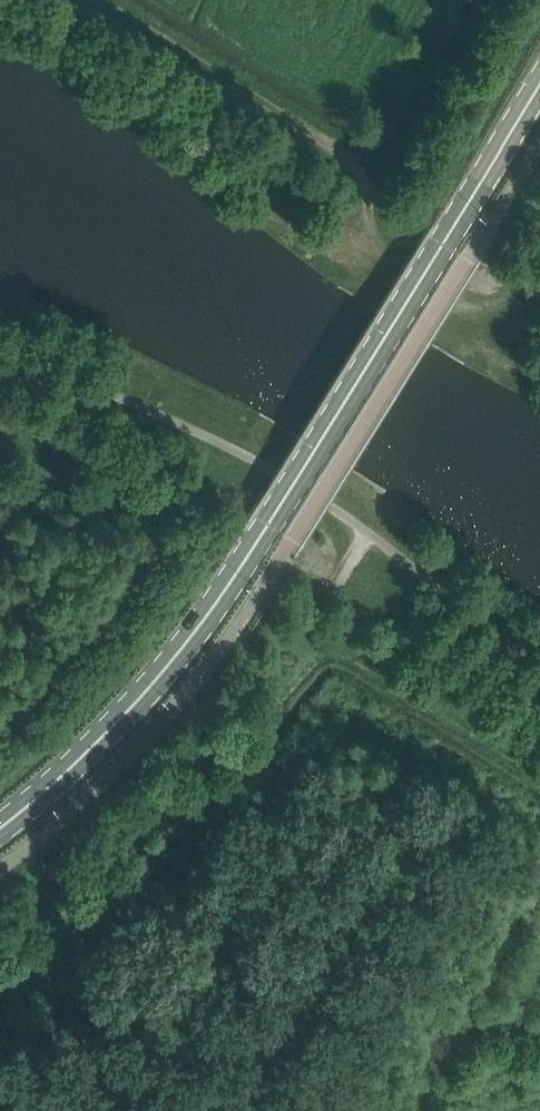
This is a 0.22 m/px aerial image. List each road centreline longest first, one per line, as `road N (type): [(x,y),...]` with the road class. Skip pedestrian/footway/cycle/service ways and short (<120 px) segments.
road 1 (unclassified): [(539,148),(245,612),(155,730),(0,870)]
road 2 (primary): [(269,524),(539,83)]
road 3 (primary): [(269,524),(174,659),(101,739),(0,826)]

